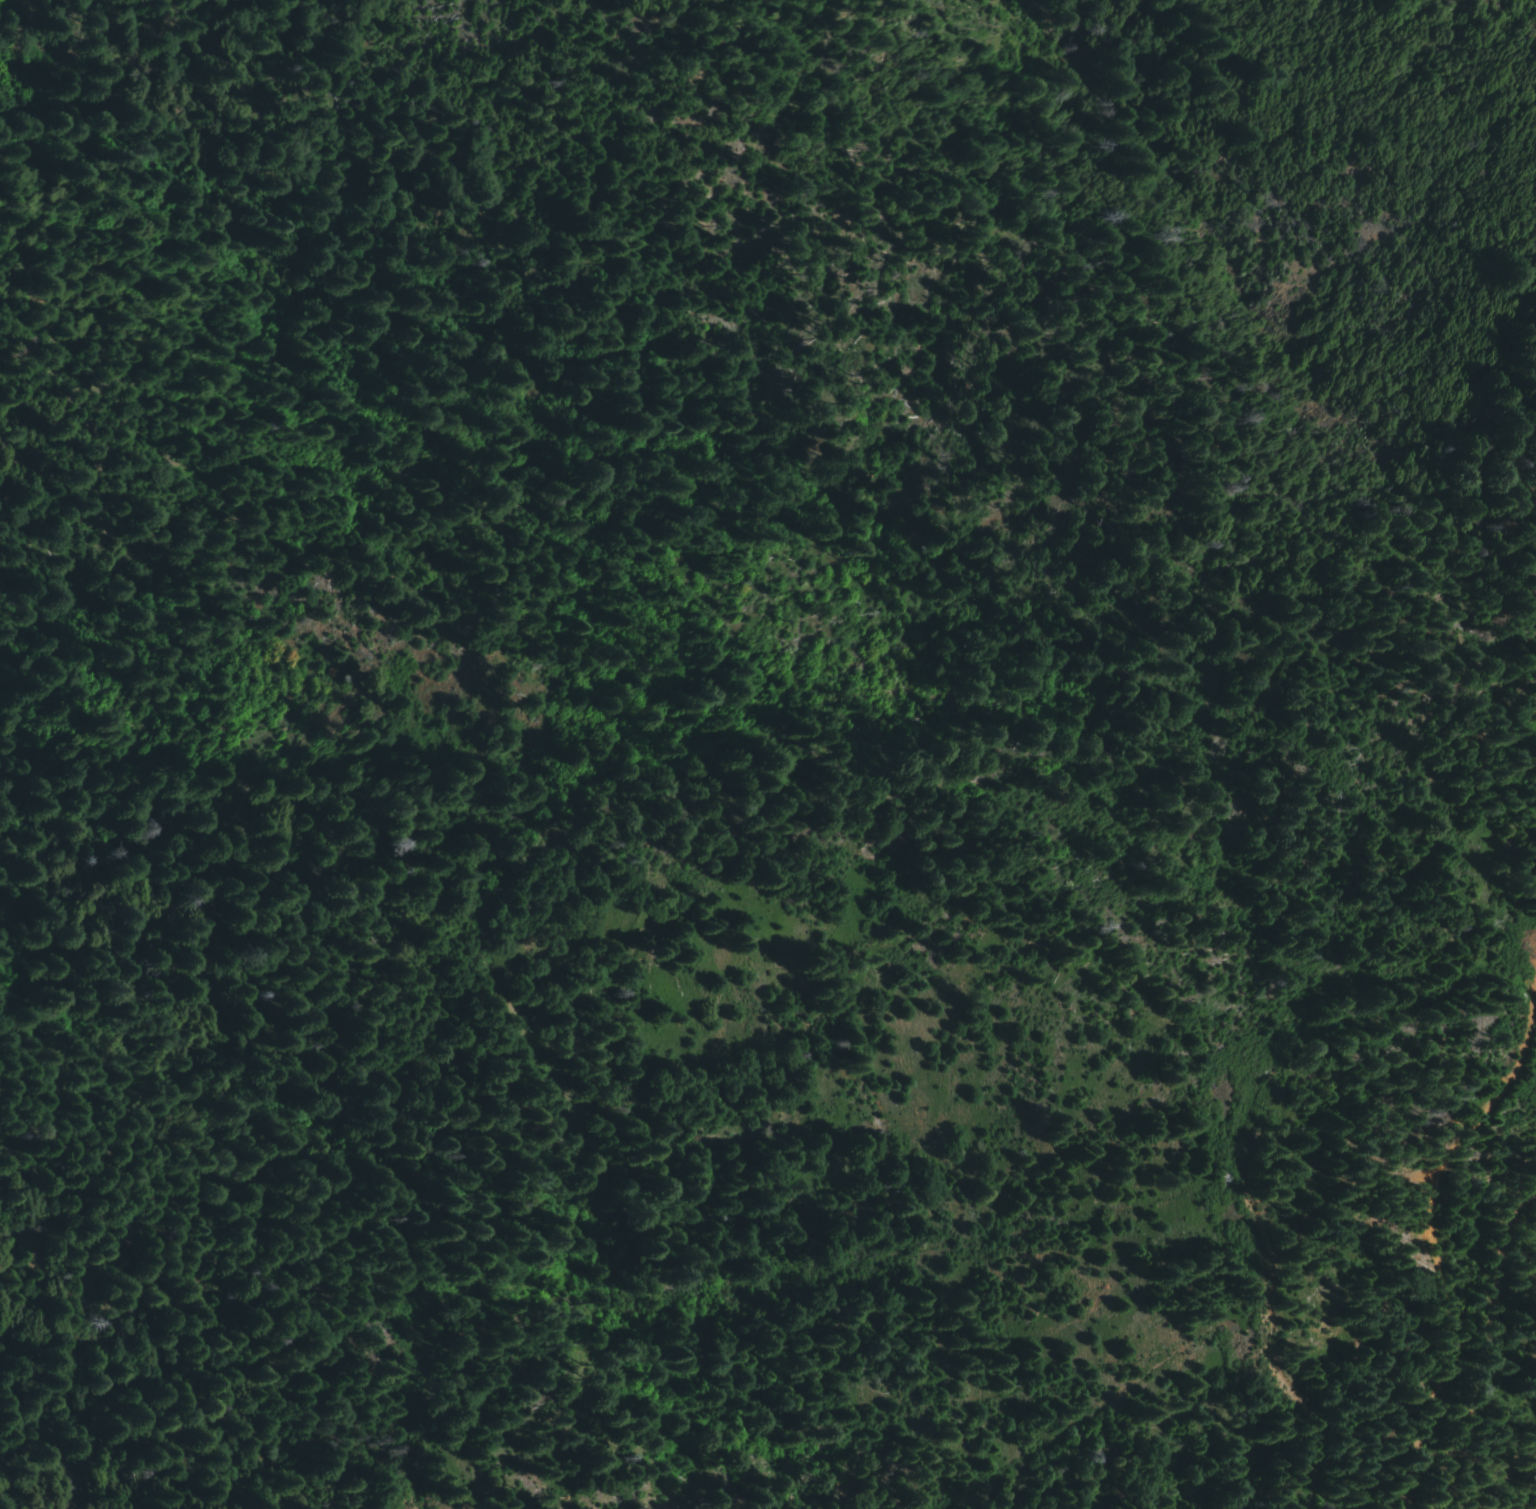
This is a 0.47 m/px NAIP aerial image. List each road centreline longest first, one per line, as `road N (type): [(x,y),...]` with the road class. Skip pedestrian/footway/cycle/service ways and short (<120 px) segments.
road 1 (track): [(1428,1508),(1448,1470),(1504,1264),(1535,1203)]

